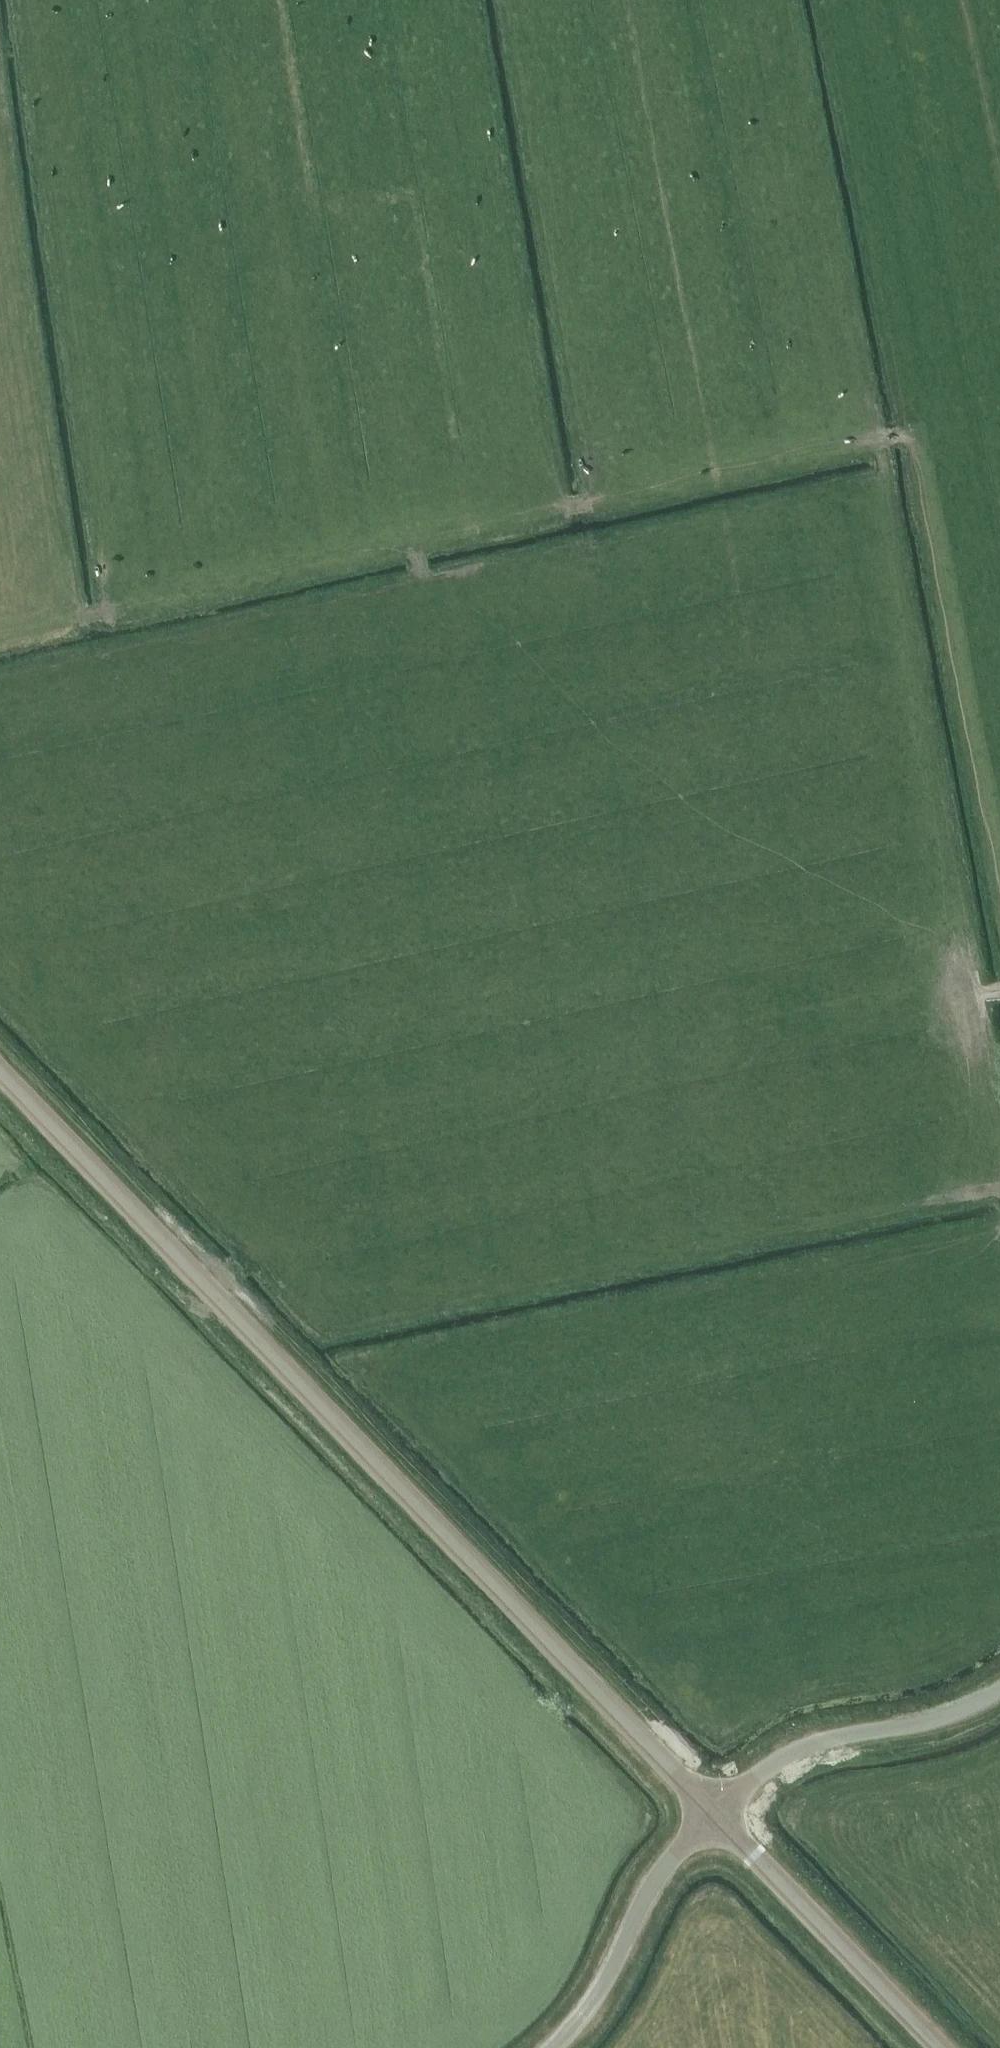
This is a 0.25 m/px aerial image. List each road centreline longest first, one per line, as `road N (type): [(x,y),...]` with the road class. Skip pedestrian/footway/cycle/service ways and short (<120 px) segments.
road 1 (tertiary): [(714,1815),(0,1071)]
road 2 (tertiary): [(940,2047),(714,1815)]
road 3 (unclassified): [(714,1815),(799,1750),(936,1720),(999,1691)]
road 4 (unclassified): [(554,2047),(604,1983),(657,1875),(714,1815)]

